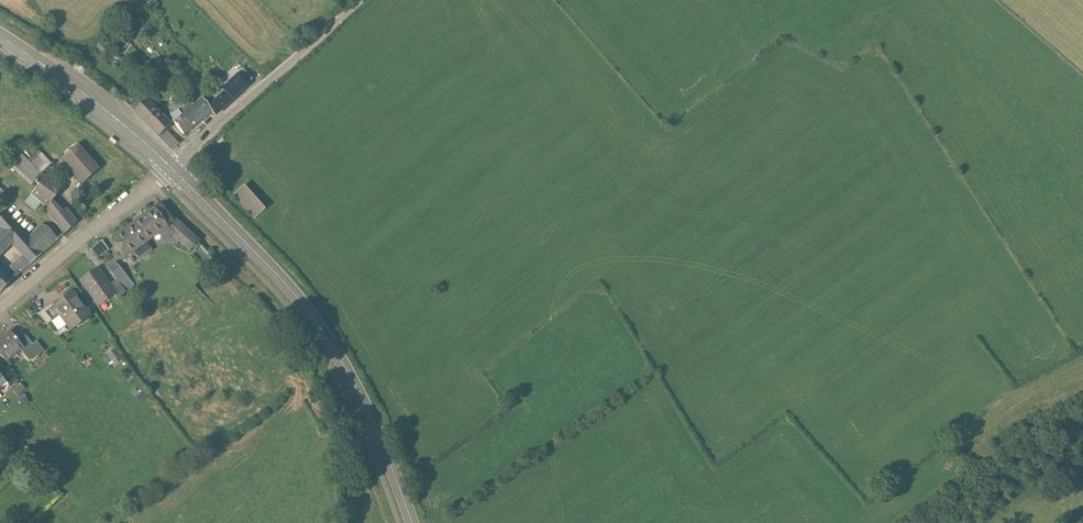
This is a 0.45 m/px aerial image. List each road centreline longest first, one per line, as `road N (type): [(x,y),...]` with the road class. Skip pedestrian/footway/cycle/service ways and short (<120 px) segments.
road 1 (secondary): [(172,169),(299,297),(325,335),(377,431),(411,522)]
road 2 (track): [(155,183),(254,282),(308,355),(341,431),(346,522)]
road 3 (residential): [(172,169),(363,0)]
road 4 (residential): [(0,309),(172,169)]
road 5 (secondary): [(0,36),(91,98),(172,169)]

